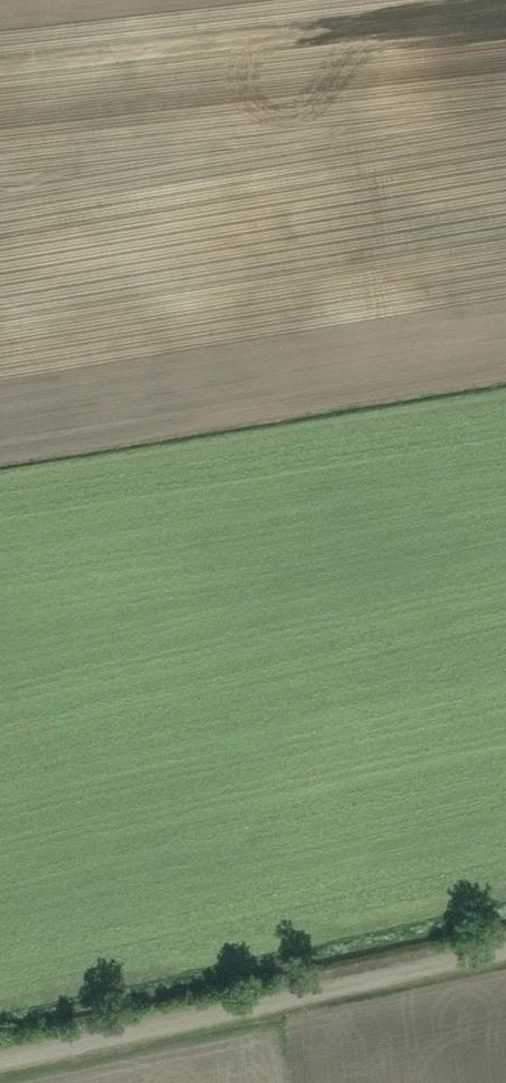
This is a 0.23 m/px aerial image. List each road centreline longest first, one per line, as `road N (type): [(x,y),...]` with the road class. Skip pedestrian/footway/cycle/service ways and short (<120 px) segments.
road 1 (unclassified): [(0,1061),(505,951)]

